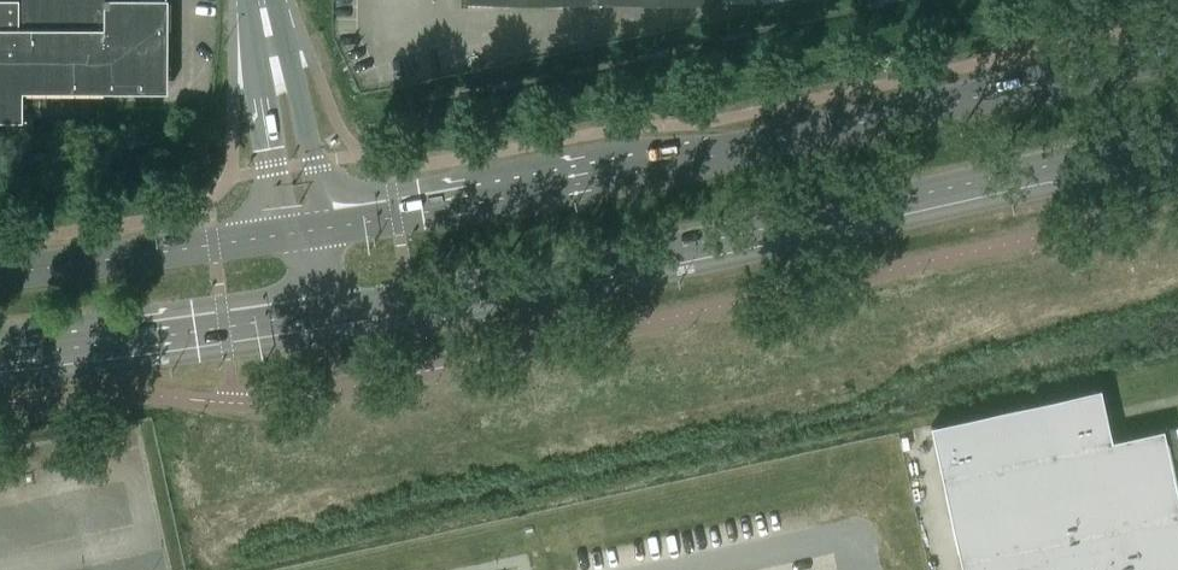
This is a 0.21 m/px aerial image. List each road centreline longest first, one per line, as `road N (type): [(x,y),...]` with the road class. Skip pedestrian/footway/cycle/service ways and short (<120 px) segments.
road 1 (secondary): [(320,313),(546,274),(1177,137)]
road 2 (secondary): [(1177,54),(324,227)]
road 3 (secondary): [(0,354),(320,313)]
road 4 (secondary): [(285,233),(0,272)]
road 5 (unclassified): [(324,227),(296,81),(263,0)]
road 6 (unclassified): [(259,0),(260,96),(285,233)]

